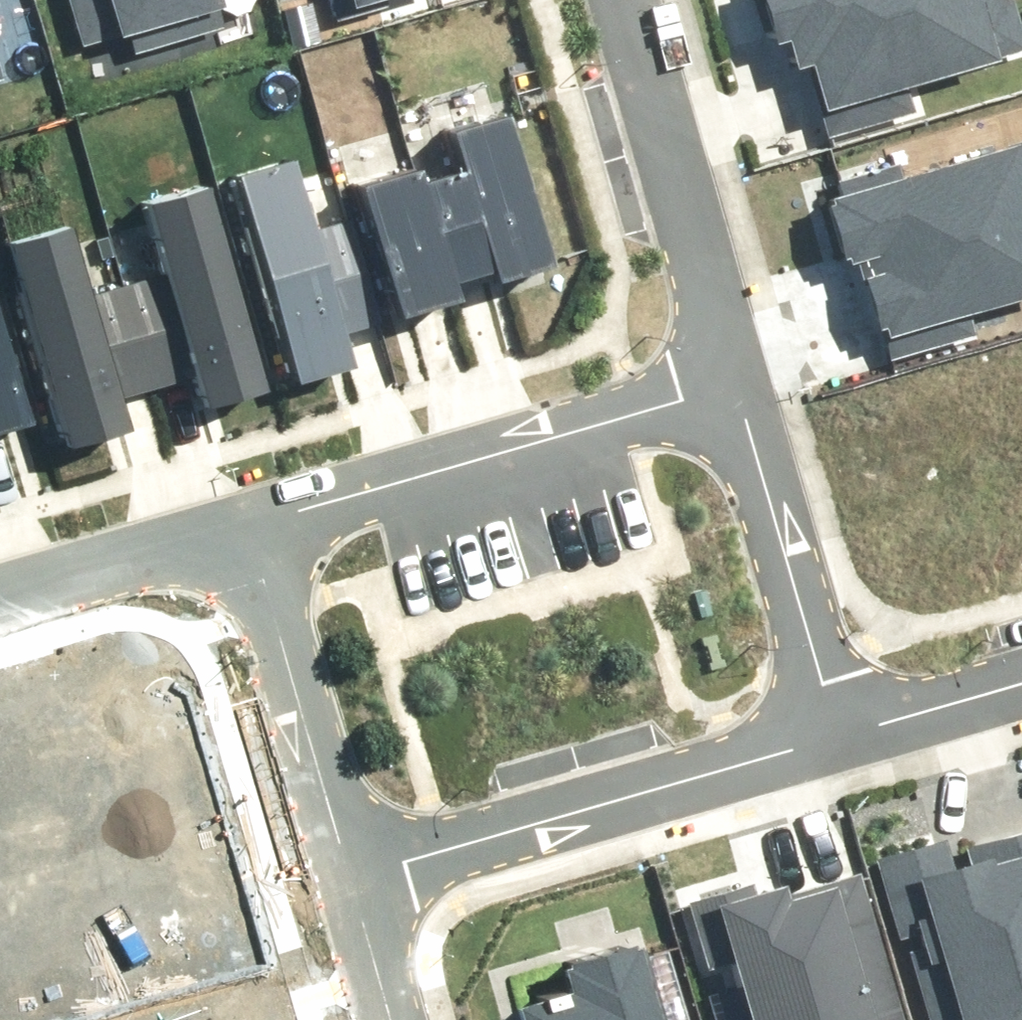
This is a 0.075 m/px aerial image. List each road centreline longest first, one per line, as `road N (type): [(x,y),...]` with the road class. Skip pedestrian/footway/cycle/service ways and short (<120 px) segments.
road 1 (residential): [(838,745),(345,886)]
road 2 (residential): [(243,538),(730,395)]
road 3 (residential): [(730,395),(620,0)]
road 4 (residential): [(838,745),(730,395)]
road 5 (residential): [(243,538),(345,886)]
road 6 (residential): [(0,607),(243,538)]
road 7 (residential): [(1021,688),(838,745)]
road 8 (residential): [(345,886),(386,1019)]

